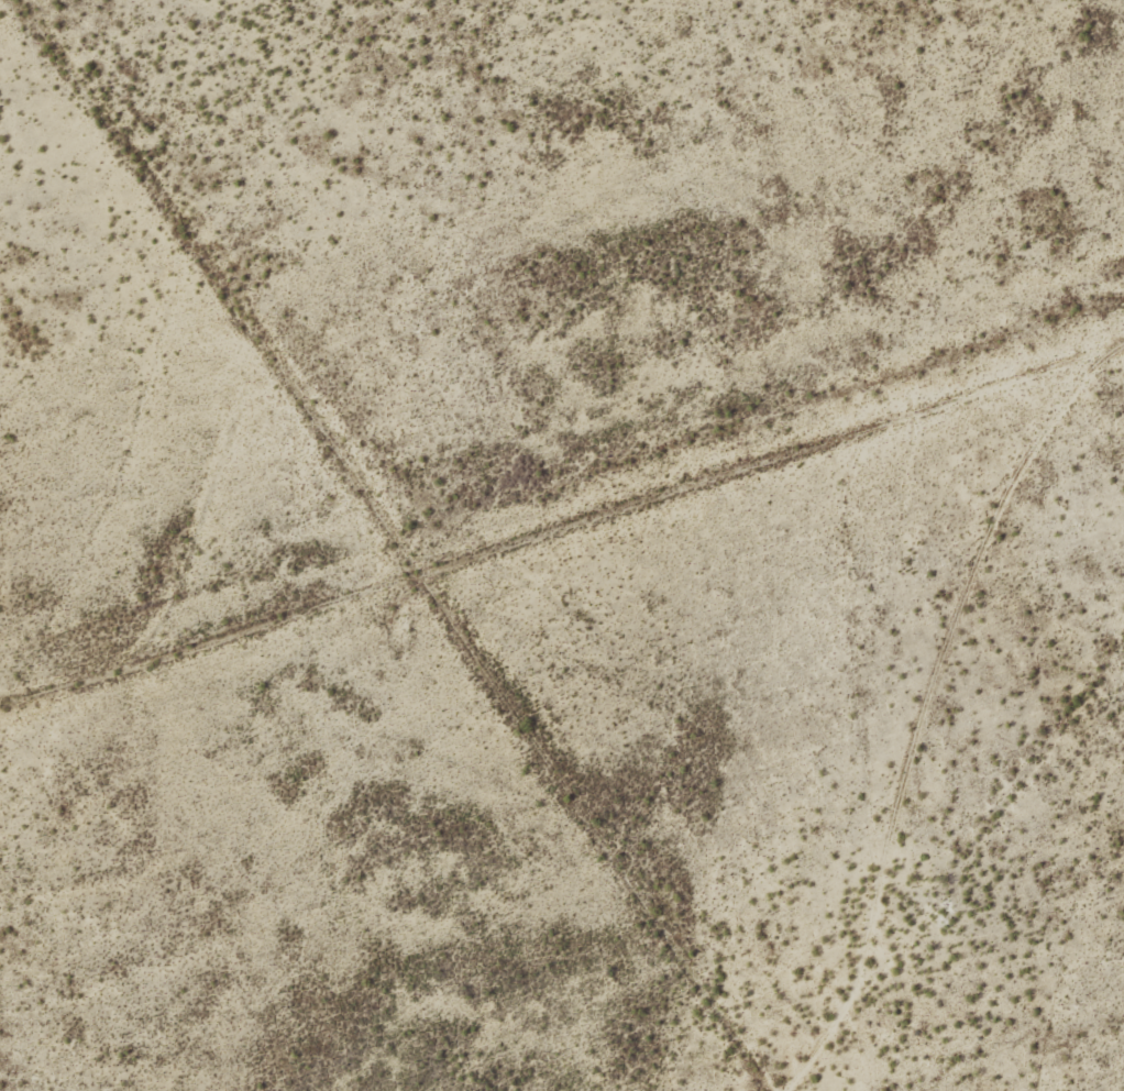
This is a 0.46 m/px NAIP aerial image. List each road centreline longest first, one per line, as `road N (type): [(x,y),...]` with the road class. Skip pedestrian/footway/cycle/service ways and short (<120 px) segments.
road 1 (track): [(1123,343),(425,580),(0,703)]
road 2 (track): [(21,0),(104,119),(153,172),(384,499),(425,580)]

